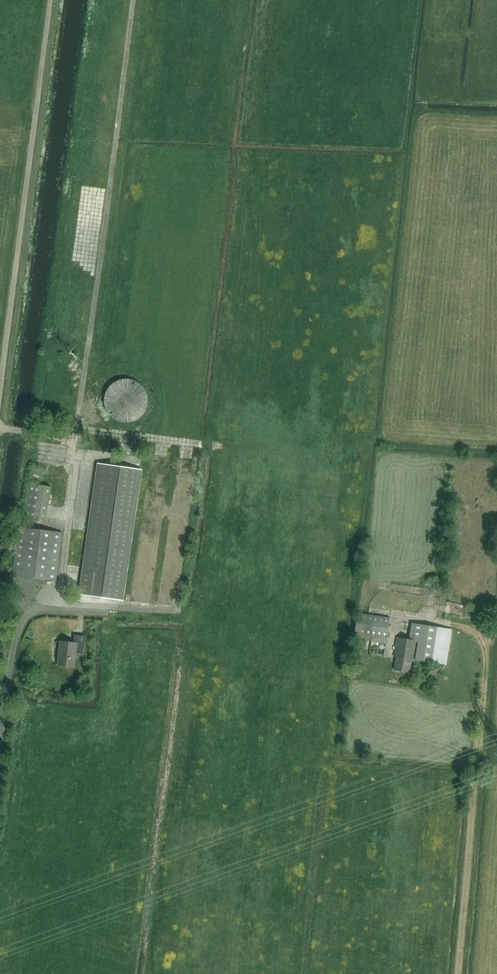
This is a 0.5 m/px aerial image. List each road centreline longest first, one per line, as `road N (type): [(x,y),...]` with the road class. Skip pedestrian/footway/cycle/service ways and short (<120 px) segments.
road 1 (track): [(458,973),(483,638),(473,627),(440,618)]
road 2 (unclassified): [(0,425),(38,119)]

